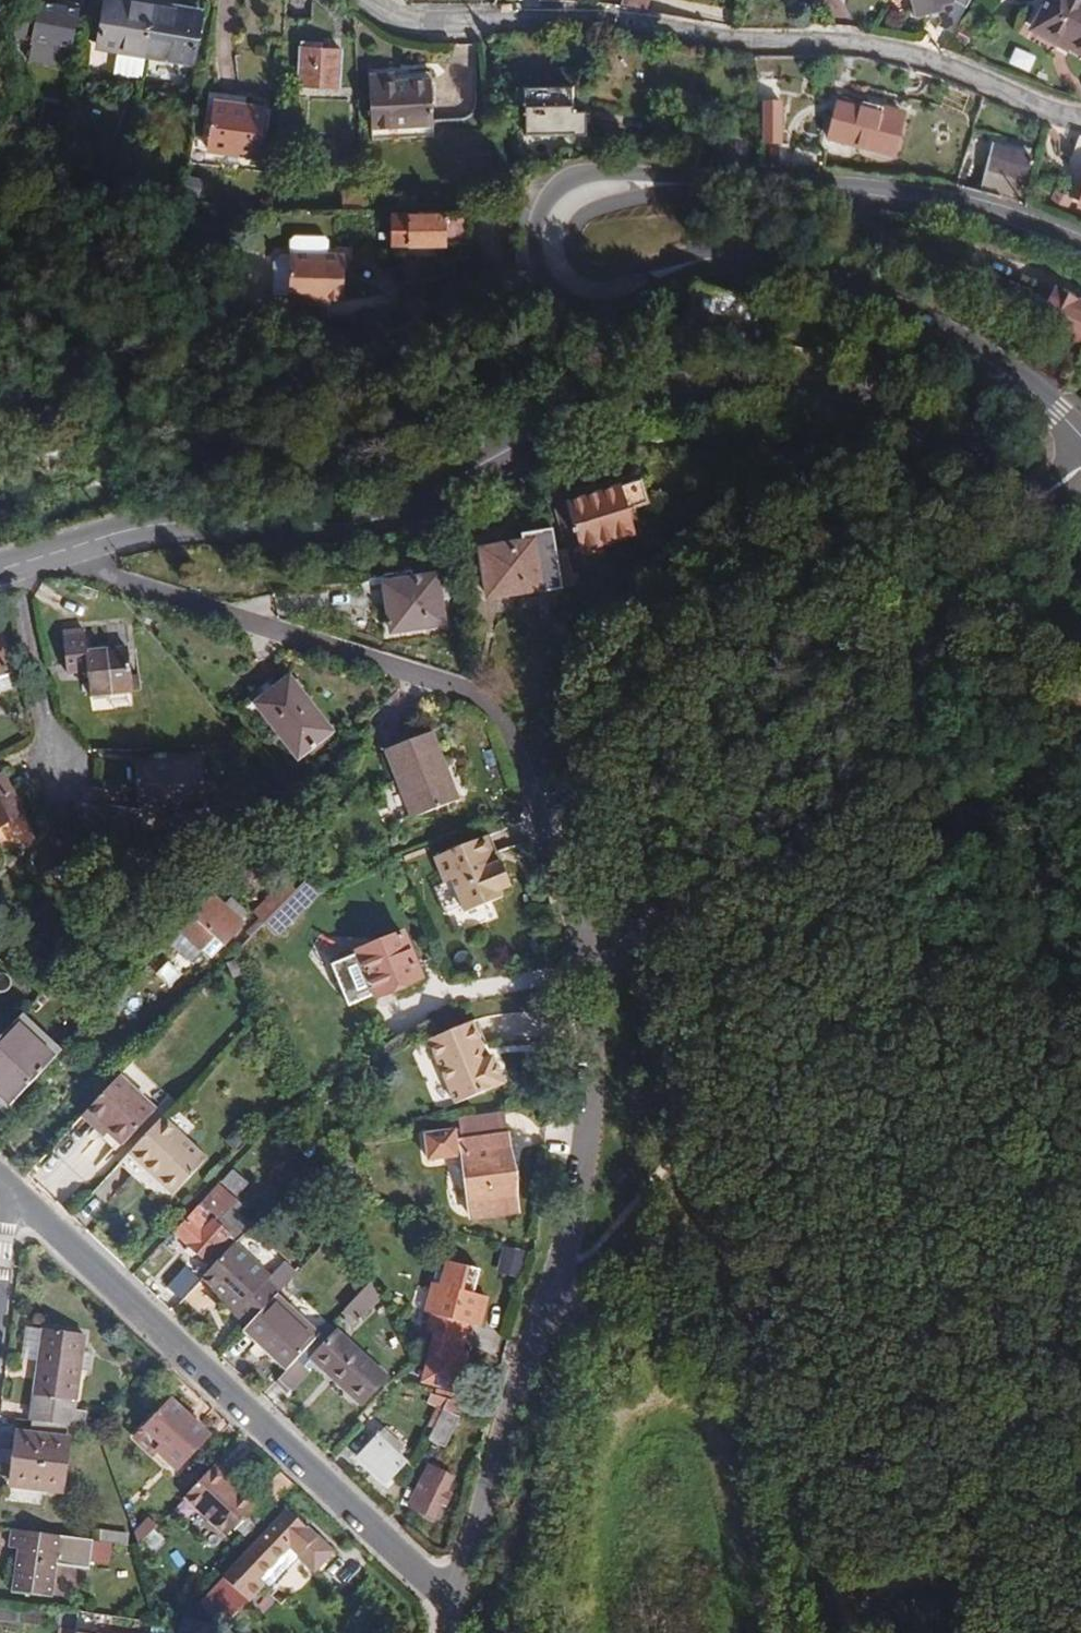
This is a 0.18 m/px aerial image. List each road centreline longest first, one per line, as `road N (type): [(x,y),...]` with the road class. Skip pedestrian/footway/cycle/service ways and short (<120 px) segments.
road 1 (tertiary): [(1080,441),(1019,389),(916,326),(779,270),(705,260),(599,294),(562,286),(543,253),(542,215),(562,189),(598,178),(900,198),(1010,225),(1080,257)]
road 2 (unclassified): [(70,549),(152,526),(373,519),(585,415),(687,398),(851,401),(963,462),(1000,499),(1035,498),(1080,472)]
road 3 (residential): [(1080,118),(954,71),(862,48),(730,41),(591,17),(396,15),(369,0)]
road 4 (residential): [(70,549),(494,702),(563,900),(598,930)]
road 5 (track): [(639,933),(629,895),(629,834),(641,730),(651,704),(688,671),(810,632),(896,633),(1023,674),(1080,711)]
road 6 (track): [(639,933),(658,974),(694,1117),(844,1598)]
road 7 (residential): [(598,930),(581,1173),(558,1275),(456,1605)]
road 8 (residential): [(456,1605),(9,1197)]
road 9 (track): [(1080,1171),(691,944),(639,933)]
road 10 (track): [(844,1598),(957,1556),(1031,1495),(1080,1489)]

